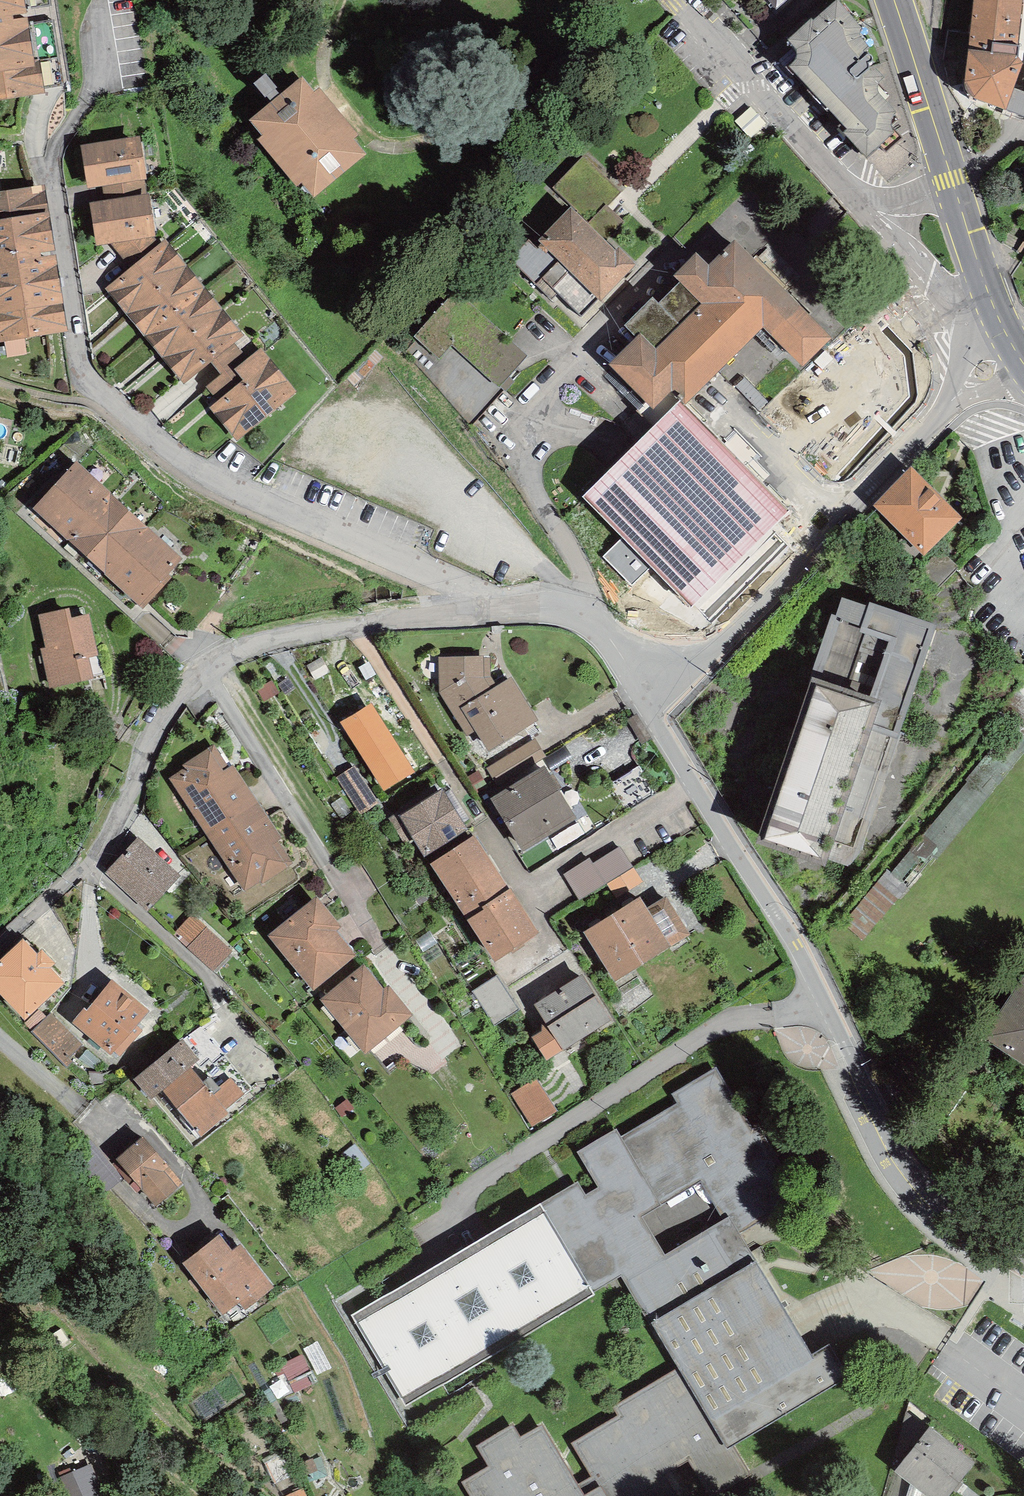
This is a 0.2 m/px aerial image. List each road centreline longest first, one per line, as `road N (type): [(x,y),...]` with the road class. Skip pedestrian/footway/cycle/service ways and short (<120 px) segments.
road 1 (residential): [(40,129),(56,168),(88,378),(181,456),(519,606)]
road 2 (residential): [(652,705),(799,948),(842,1045),(929,1190),(1023,1262)]
road 3 (residential): [(652,705),(1008,350)]
road 4 (residential): [(204,670),(136,743),(85,867),(0,943)]
road 5 (residential): [(519,606),(359,623),(229,650),(204,670)]
road 6 (residential): [(681,0),(867,207)]
road 7 (residential): [(204,670),(328,864)]
road 8 (primary): [(953,196),(891,0)]
road 9 (residential): [(652,705),(619,642),(579,609),(519,606)]
road 10 (residential): [(867,207),(939,296),(992,315)]
road 11 (primary): [(992,315),(953,196)]

